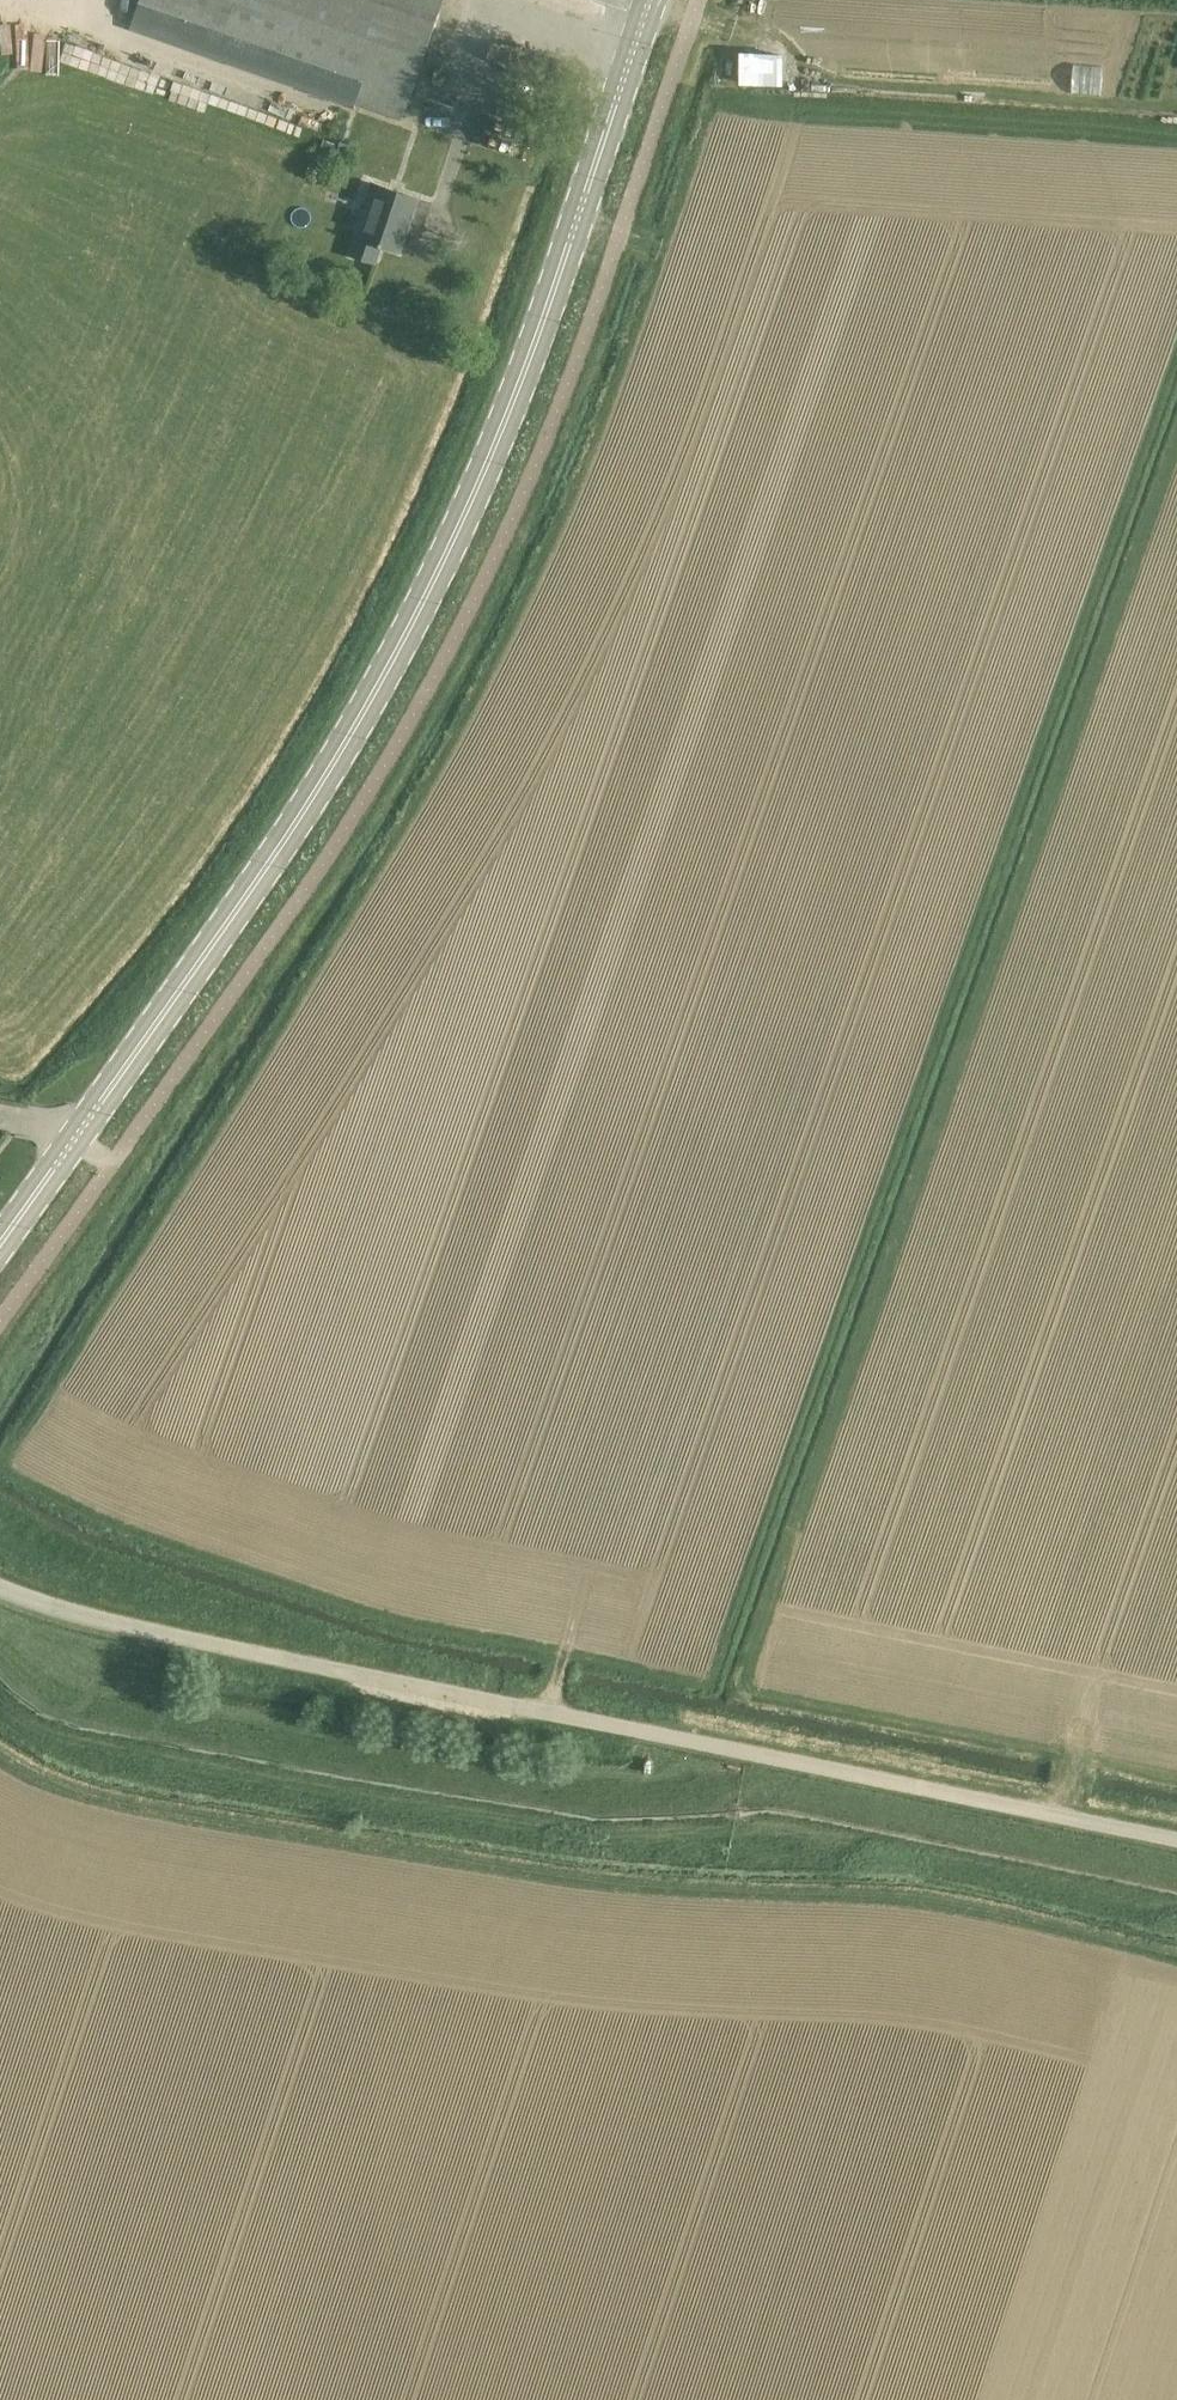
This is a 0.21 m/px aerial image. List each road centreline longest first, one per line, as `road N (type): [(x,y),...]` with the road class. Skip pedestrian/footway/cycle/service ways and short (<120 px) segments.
road 1 (tertiary): [(0,1237),(116,1072),(236,924),(393,653),(541,319),(649,0)]
road 2 (unclassified): [(1176,1839),(289,1659),(0,1586)]

